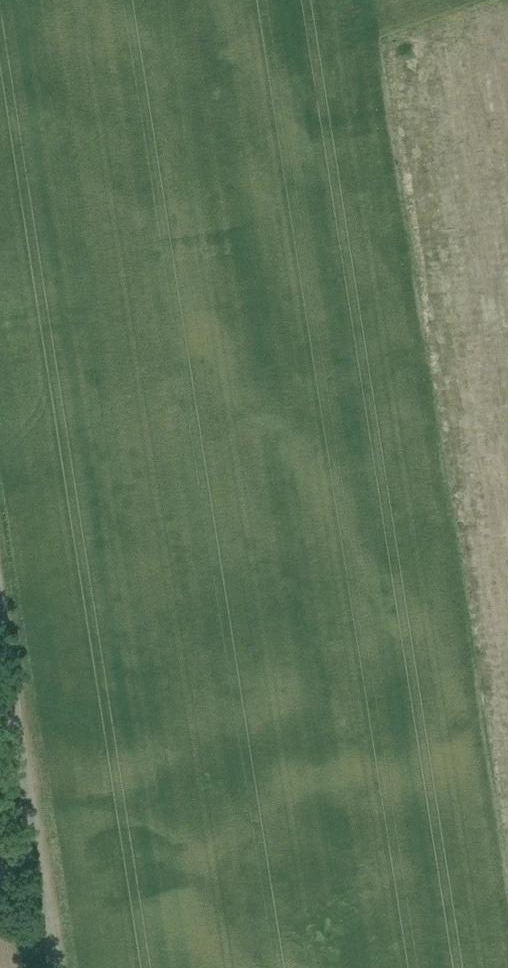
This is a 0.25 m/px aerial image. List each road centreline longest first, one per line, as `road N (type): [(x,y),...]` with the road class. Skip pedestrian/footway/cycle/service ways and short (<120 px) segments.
road 1 (unclassified): [(0,721),(41,967)]

